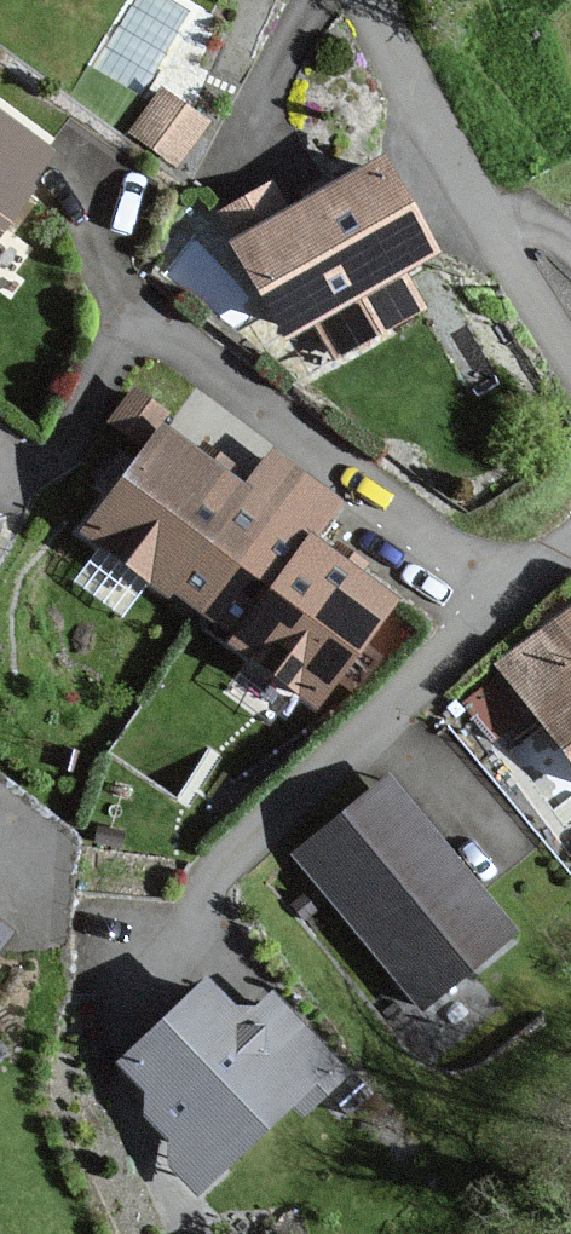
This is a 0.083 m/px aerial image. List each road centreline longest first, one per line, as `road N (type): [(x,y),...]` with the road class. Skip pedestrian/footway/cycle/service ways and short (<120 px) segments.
road 1 (residential): [(368,0),(499,227)]

